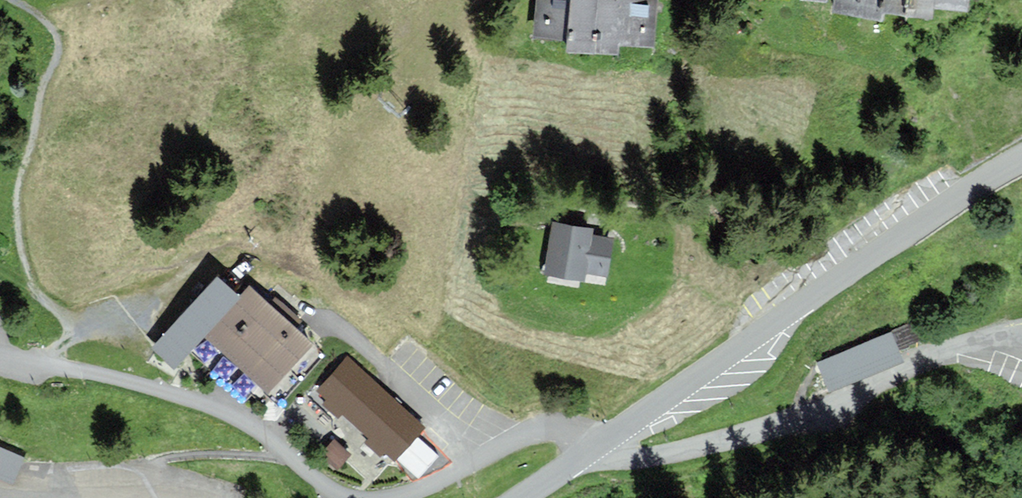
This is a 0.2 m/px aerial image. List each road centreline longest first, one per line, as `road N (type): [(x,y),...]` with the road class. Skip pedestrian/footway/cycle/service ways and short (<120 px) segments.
road 1 (residential): [(1021,159),(600,448)]
road 2 (residential): [(600,448),(627,457),(672,453),(774,427),(931,360),(1021,344)]
road 3 (residential): [(0,353),(226,412),(262,431),(322,485),(352,497)]
road 4 (residential): [(390,497),(533,432),(560,429),(600,448)]

